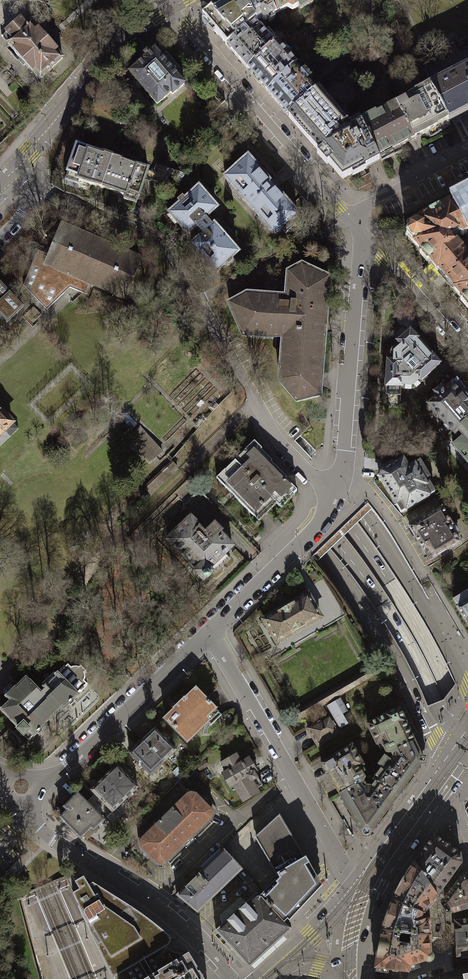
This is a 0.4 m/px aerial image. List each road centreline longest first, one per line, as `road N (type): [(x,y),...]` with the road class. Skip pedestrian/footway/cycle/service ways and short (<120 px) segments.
road 1 (residential): [(336,493),(278,442),(155,235),(26,186)]
road 2 (primary): [(314,472),(0,147)]
road 3 (primary): [(0,204),(282,490)]
road 4 (primary): [(282,490),(373,590),(434,701),(467,795)]
road 5 (secondary): [(282,490),(377,631),(433,736),(457,754)]
road 6 (primary): [(467,744),(425,642),(314,472)]
road 7 (residential): [(209,633),(352,879)]
road 8 (residential): [(236,978),(151,900),(53,839),(17,805)]
road 9 (residential): [(171,6),(352,220)]
road 10 (secondary): [(467,692),(377,532),(314,472)]
road 11 (residential): [(17,805),(209,633)]
road 12 (residential): [(341,478),(364,246)]
road 13 (tertiary): [(12,172),(92,71),(171,6)]
road 14 (residential): [(209,633),(318,523),(336,493)]
road 15 (secondary): [(457,754),(436,765),(352,879)]
road 16 (secondary): [(364,950),(379,893),(435,809)]
road 17 (residential): [(364,246),(467,351)]
road 18 (residential): [(467,153),(352,220)]
road 19 (secondary): [(346,888),(254,978)]
road 20 (residential): [(341,478),(374,499),(421,571)]

